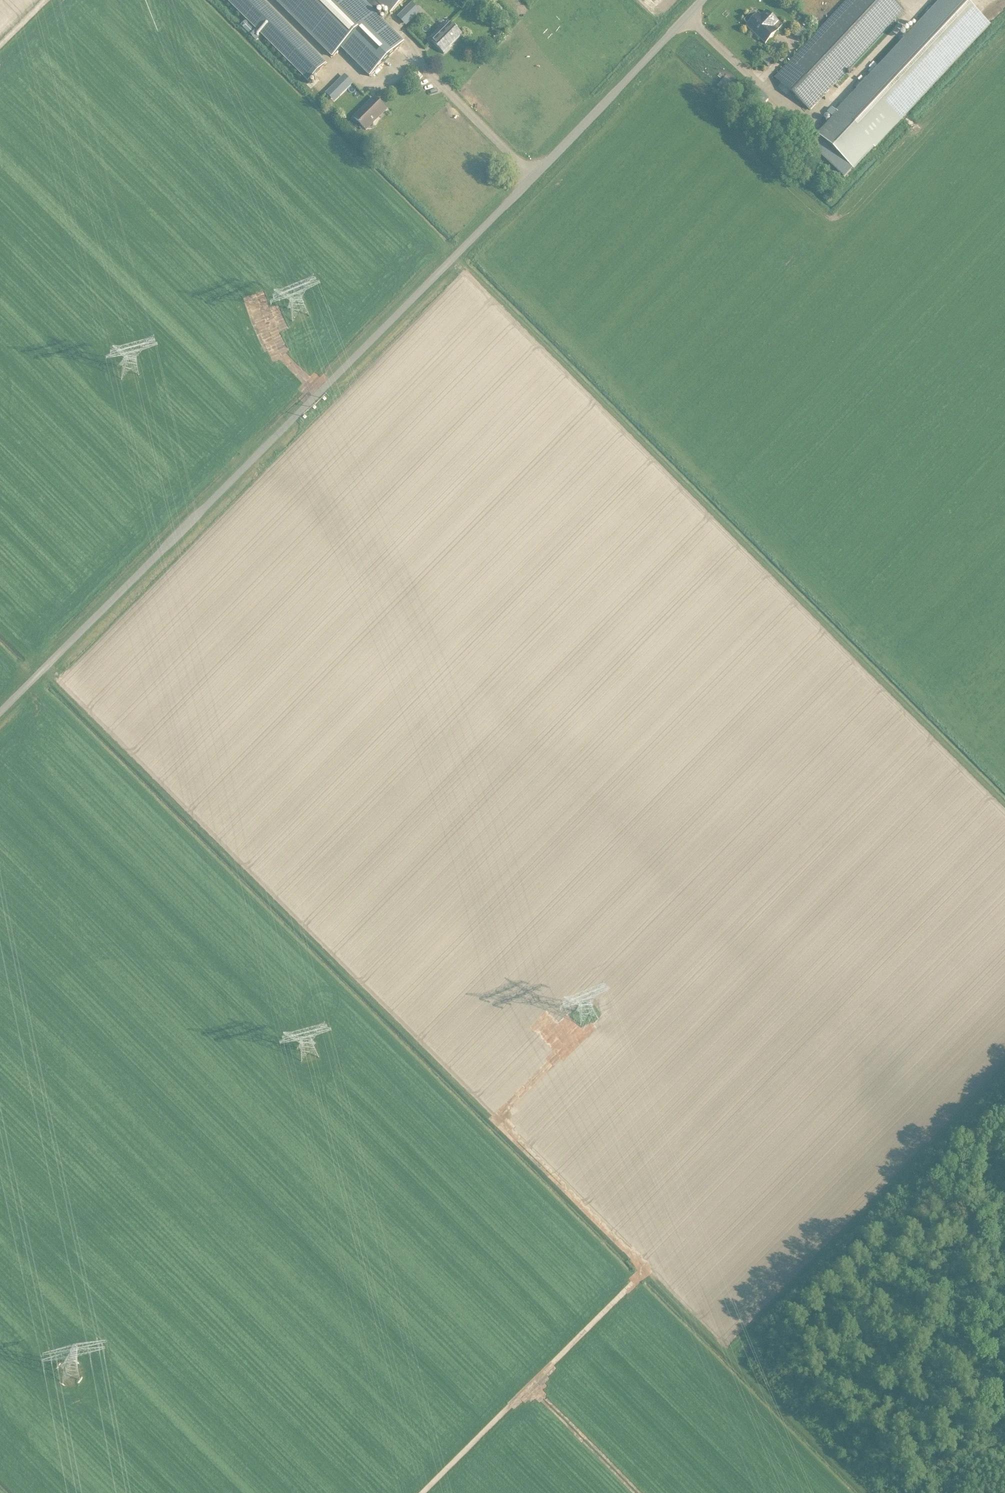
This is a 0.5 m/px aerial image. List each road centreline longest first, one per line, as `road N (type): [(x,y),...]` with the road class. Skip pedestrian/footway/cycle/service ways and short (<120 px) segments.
road 1 (unclassified): [(697,0),(436,278),(0,712)]

